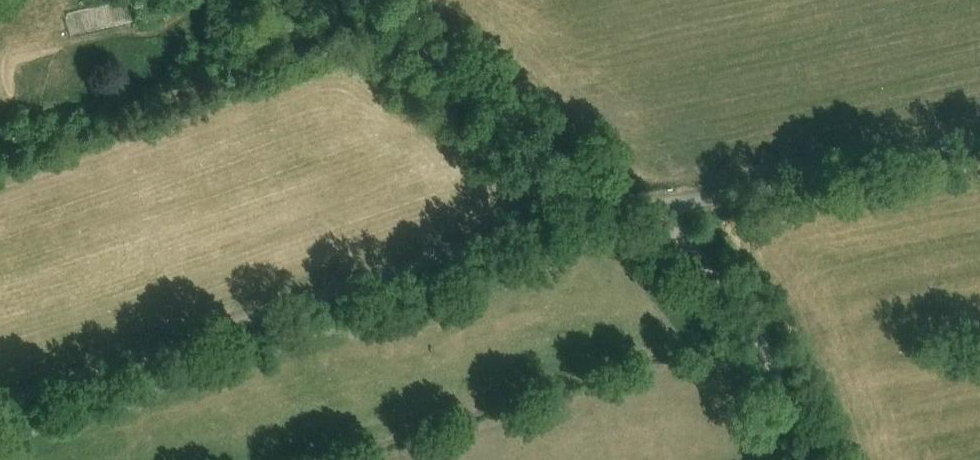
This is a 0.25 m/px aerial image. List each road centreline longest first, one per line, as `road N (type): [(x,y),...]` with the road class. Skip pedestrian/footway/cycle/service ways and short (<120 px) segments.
road 1 (unclassified): [(0,403),(508,234),(979,142)]
road 2 (track): [(811,459),(747,320),(679,228),(626,211),(366,0)]

